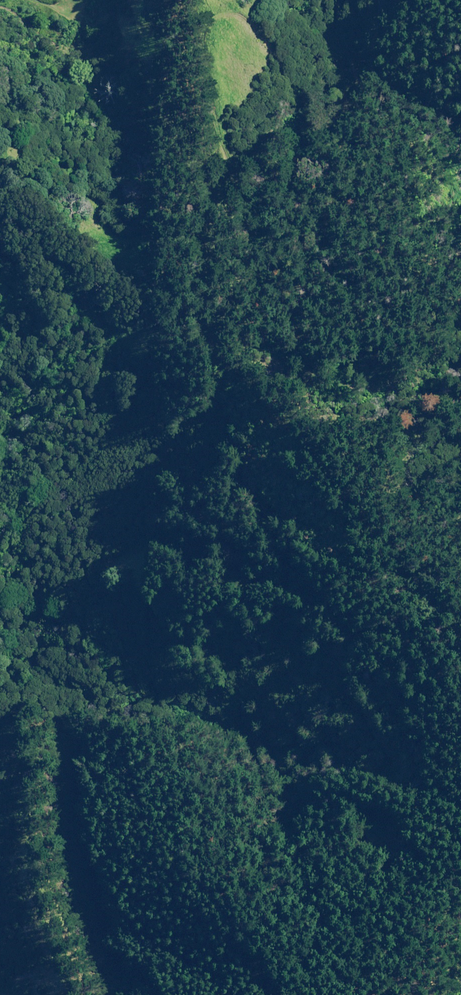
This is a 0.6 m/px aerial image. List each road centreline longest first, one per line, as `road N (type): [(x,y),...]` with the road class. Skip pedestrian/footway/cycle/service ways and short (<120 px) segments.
road 1 (track): [(460,505),(451,416),(421,402),(288,400),(232,377),(215,424),(242,505),(215,560),(180,587),(176,676),(145,687),(127,570),(157,439),(149,374),(120,325),(65,287),(33,224),(0,207)]

